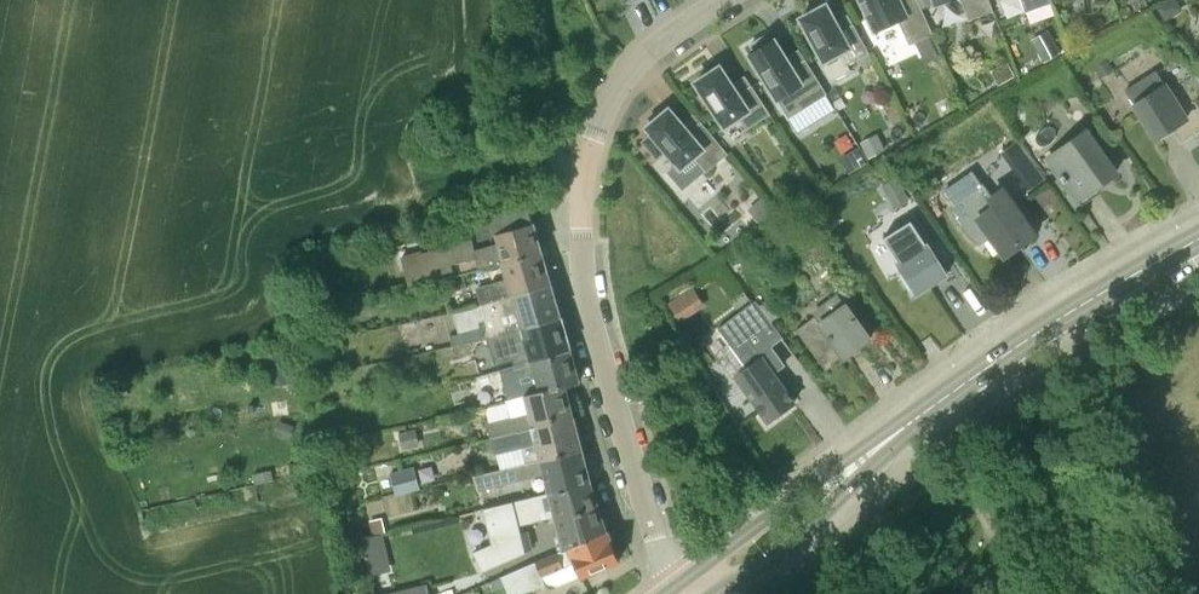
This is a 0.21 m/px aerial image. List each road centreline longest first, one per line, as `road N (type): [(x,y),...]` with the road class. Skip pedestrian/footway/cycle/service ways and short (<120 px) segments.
road 1 (residential): [(577,172),(580,303),(656,541),(685,581)]
road 2 (tertiary): [(1198,238),(1045,326),(904,427)]
road 3 (tertiary): [(904,427),(864,445),(685,581)]
road 4 (tertiary): [(712,593),(798,543),(904,427)]
road 5 (residential): [(722,0),(622,76),(577,172)]
road 6 (unclassified): [(536,7),(547,145),(560,168),(577,172)]
road 7 (track): [(967,478),(1002,550),(1053,593)]

